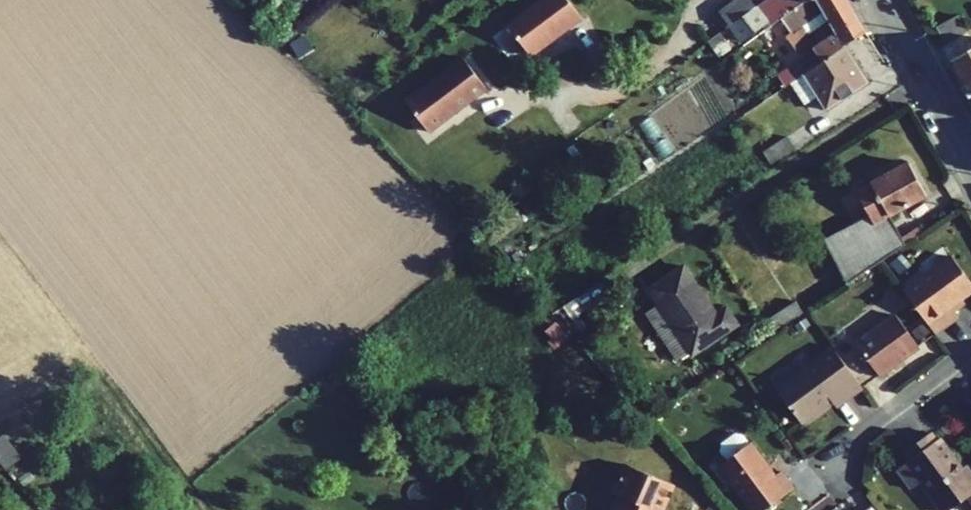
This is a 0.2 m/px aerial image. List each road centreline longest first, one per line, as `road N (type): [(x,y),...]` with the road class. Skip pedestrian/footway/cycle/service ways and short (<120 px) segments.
road 1 (residential): [(970,350),(851,439),(835,475)]
road 2 (tertiary): [(880,0),(970,162)]

